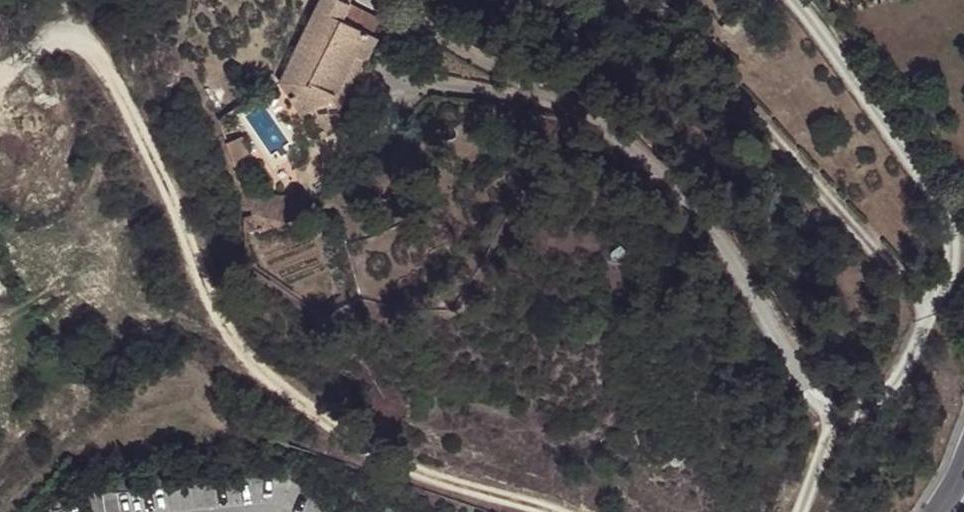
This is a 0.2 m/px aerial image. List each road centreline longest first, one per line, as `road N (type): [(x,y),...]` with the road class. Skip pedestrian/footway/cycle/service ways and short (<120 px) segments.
road 1 (track): [(559,511),(397,461),(342,435),(235,349),(104,58),(82,35),(35,43),(3,77)]

